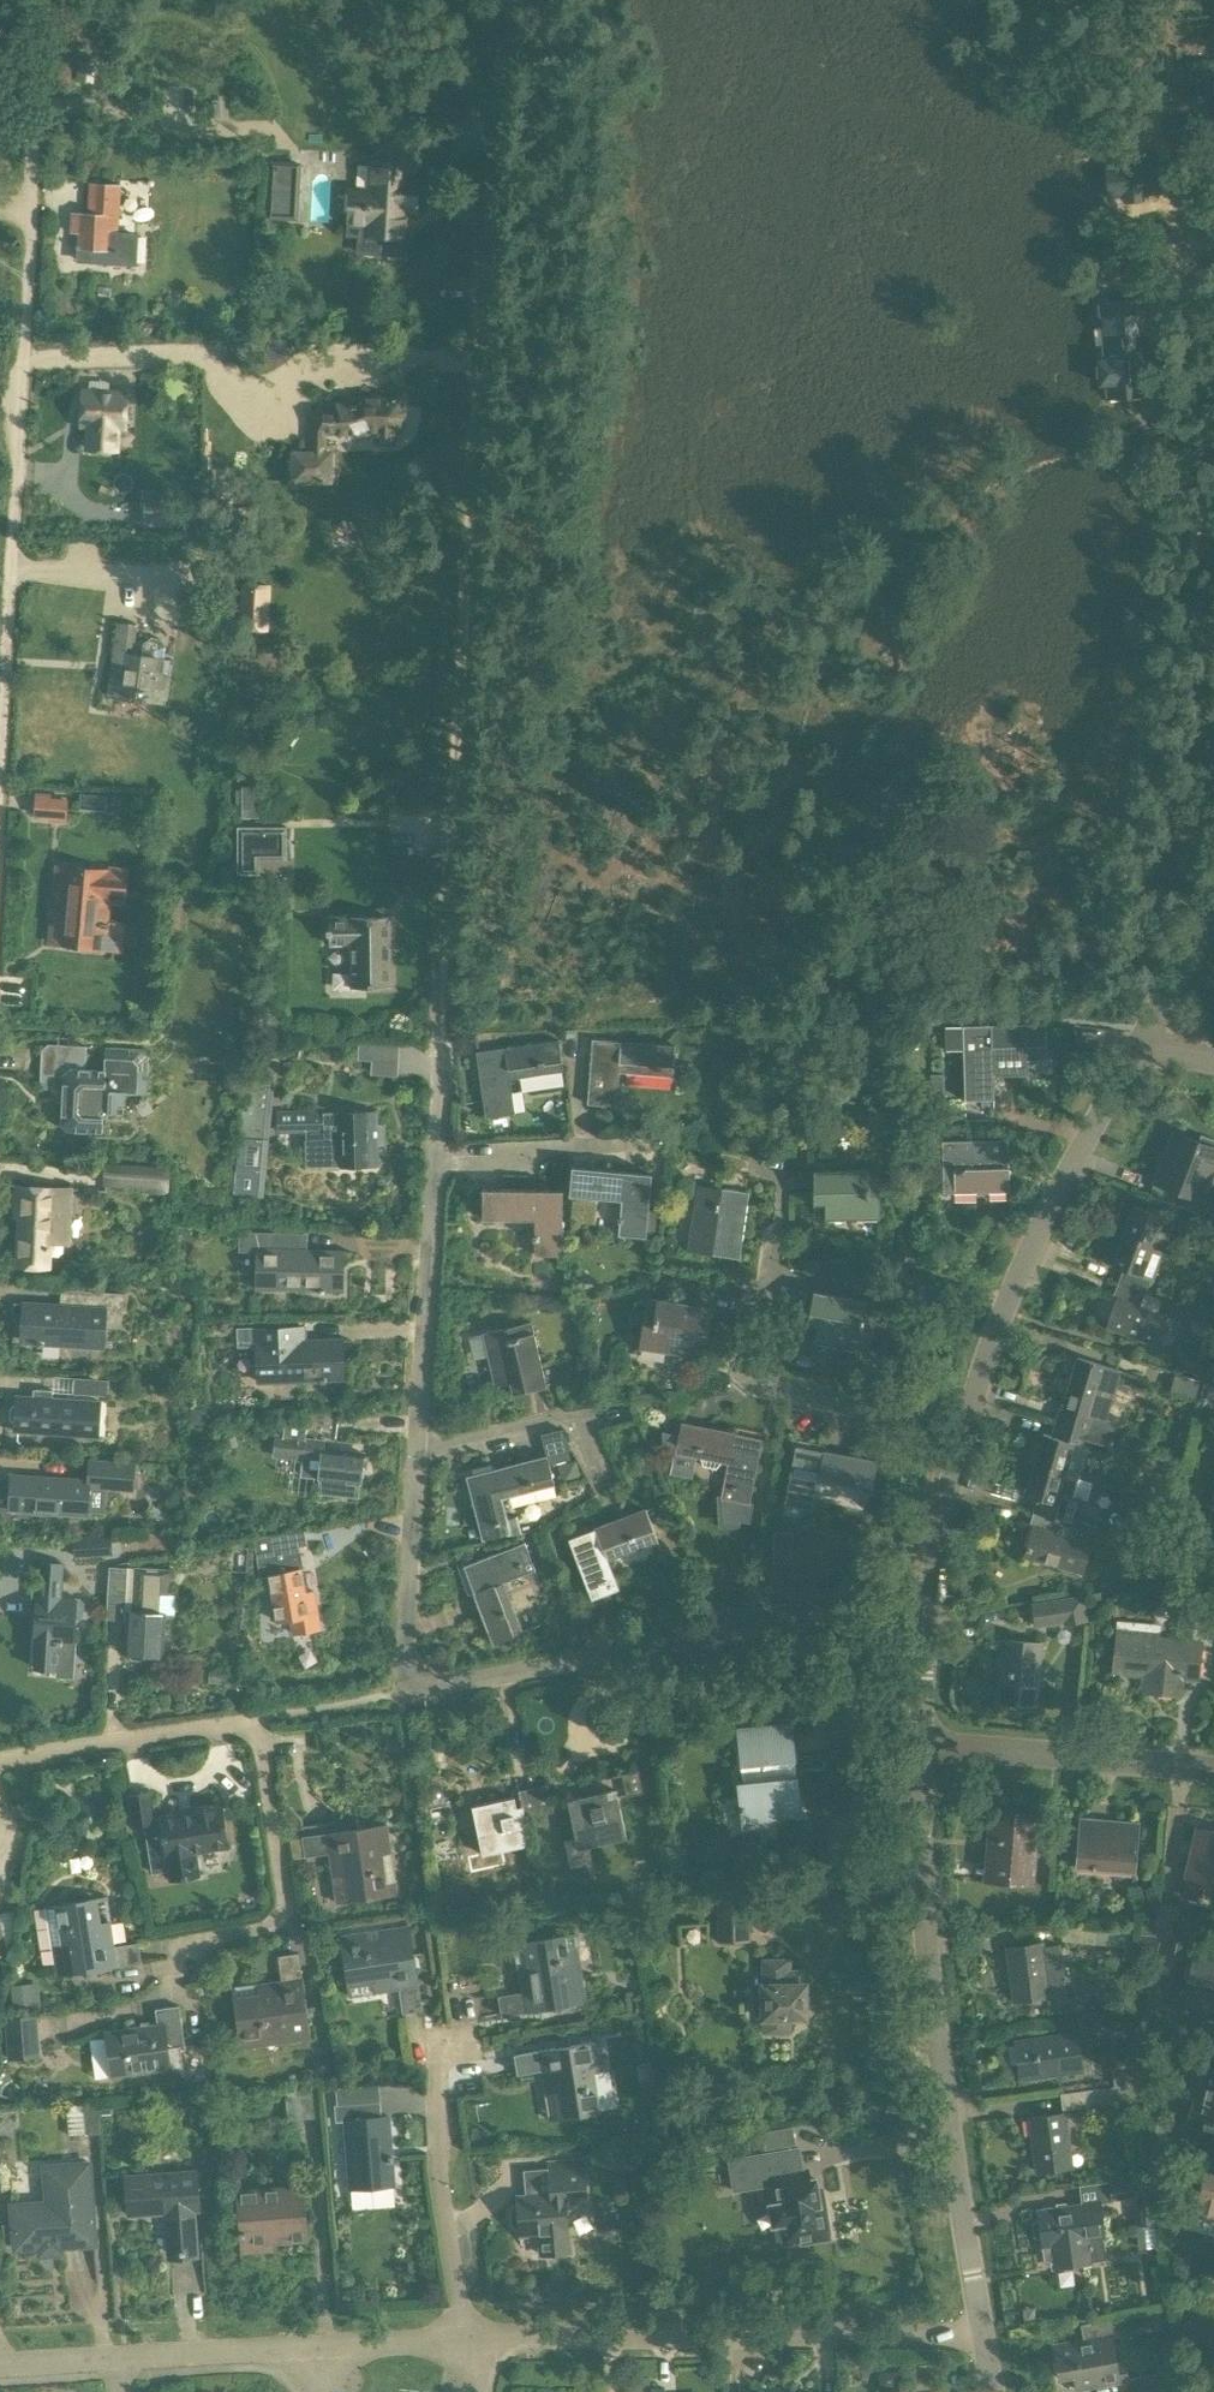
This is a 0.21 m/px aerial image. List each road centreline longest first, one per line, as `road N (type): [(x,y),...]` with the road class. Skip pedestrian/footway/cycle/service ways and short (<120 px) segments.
road 1 (residential): [(426,1148),(462,406)]
road 2 (track): [(0,796),(16,509),(21,103)]
road 3 (residential): [(168,1943),(279,1916),(259,1714),(0,1762)]
road 4 (residential): [(982,2324),(954,2150),(934,1934),(929,1759)]
road 5 (residential): [(405,1690),(426,1148)]
road 6 (residential): [(405,1690),(937,1605)]
road 7 (residential): [(470,2336),(982,2324)]
road 8 (residential): [(970,1422),(1016,1274),(1146,1033)]
road 9 (residential): [(970,1422),(793,1387),(765,1370),(761,1306),(780,1198),(775,1162)]
road 10 (residential): [(470,2336),(448,2045)]
road 11 (residential): [(1213,1770),(929,1759)]
road 12 (residential): [(114,2358),(318,2346)]
road 13 (residential): [(426,1148),(626,1139)]
road 14 (residential): [(937,1605),(970,1422)]
road 15 (residential): [(929,1759),(937,1605)]
road 16 (residential): [(318,2346),(470,2336)]
road 17 (residential): [(1146,1033),(1213,907)]

